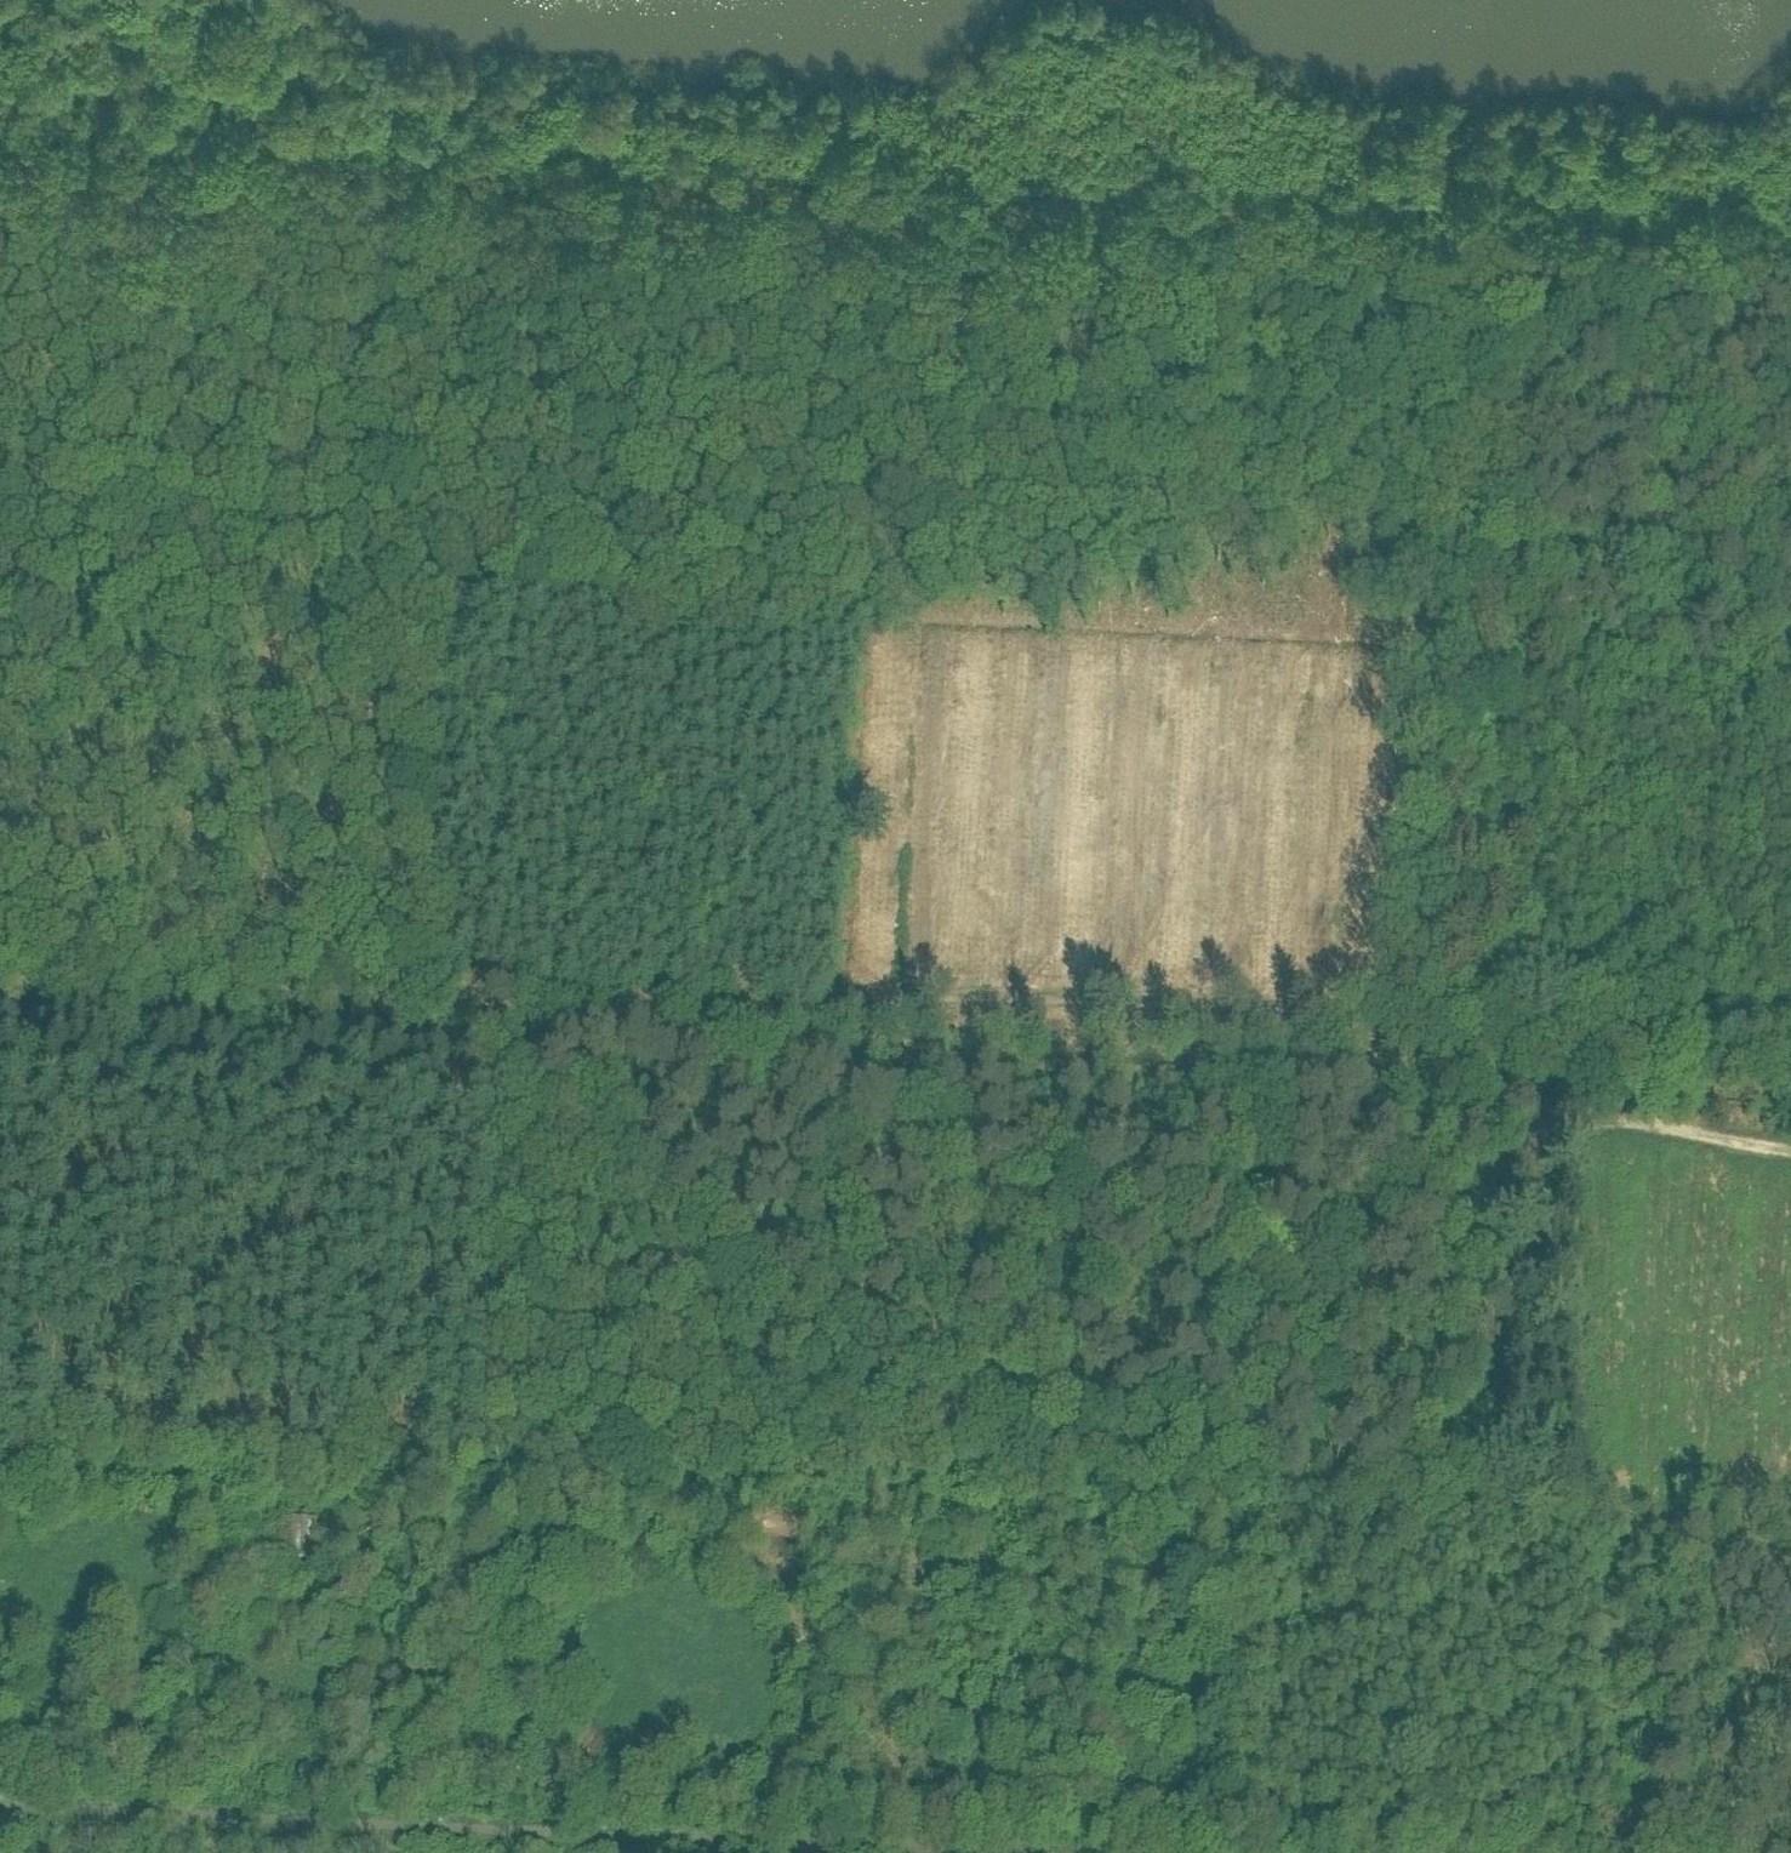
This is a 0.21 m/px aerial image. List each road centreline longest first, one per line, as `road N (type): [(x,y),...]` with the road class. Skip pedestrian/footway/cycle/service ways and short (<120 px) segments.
road 1 (track): [(278,1468),(0,1455)]

